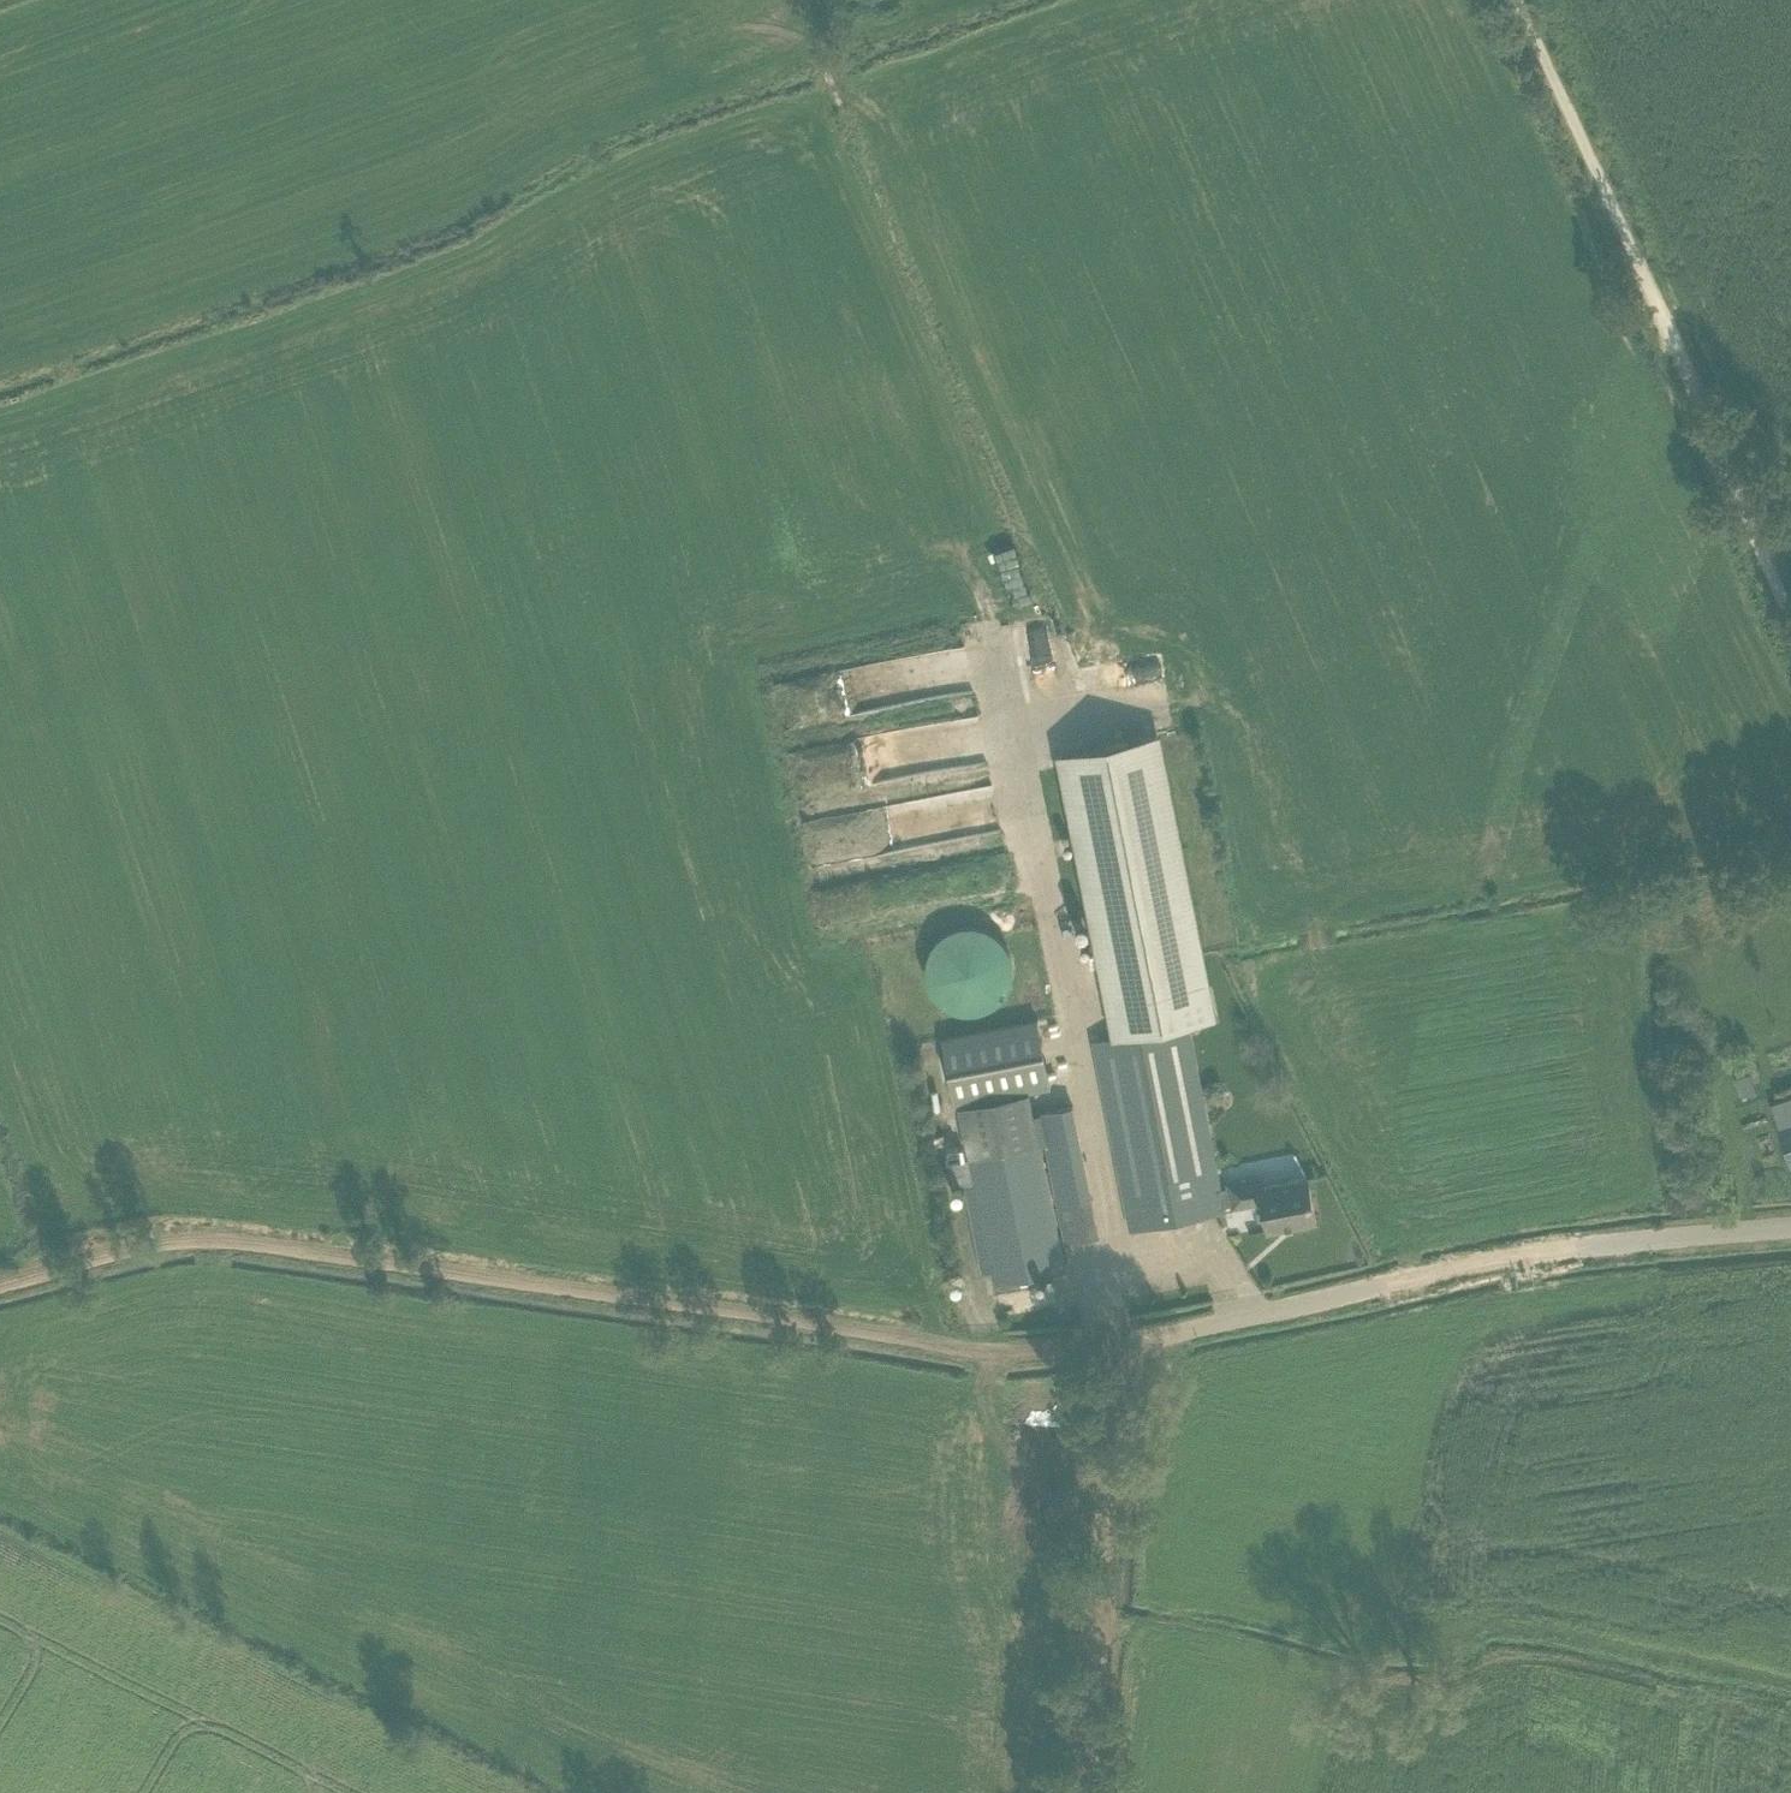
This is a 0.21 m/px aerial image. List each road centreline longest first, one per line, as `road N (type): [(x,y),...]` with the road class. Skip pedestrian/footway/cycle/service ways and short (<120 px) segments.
road 1 (track): [(1125,1341),(953,1352),(197,1240),(71,1266),(0,1291)]
road 2 (unclassified): [(1125,1341),(1536,1253),(1790,1227)]
road 3 (track): [(1760,549),(1519,0)]
road 4 (track): [(1077,1792),(1125,1341)]

